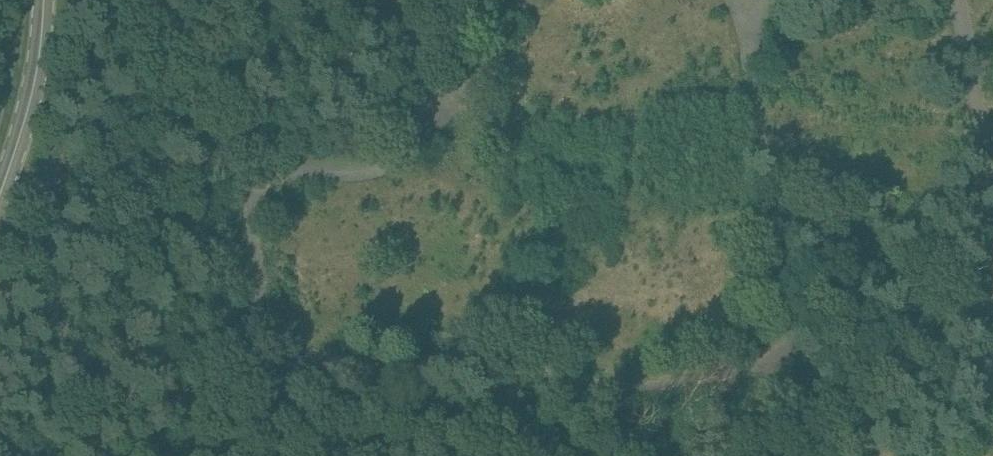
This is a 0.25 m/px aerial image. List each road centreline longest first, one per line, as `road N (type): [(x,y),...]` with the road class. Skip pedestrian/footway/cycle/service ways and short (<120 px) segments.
road 1 (tertiary): [(0,207),(40,81),(43,0)]

